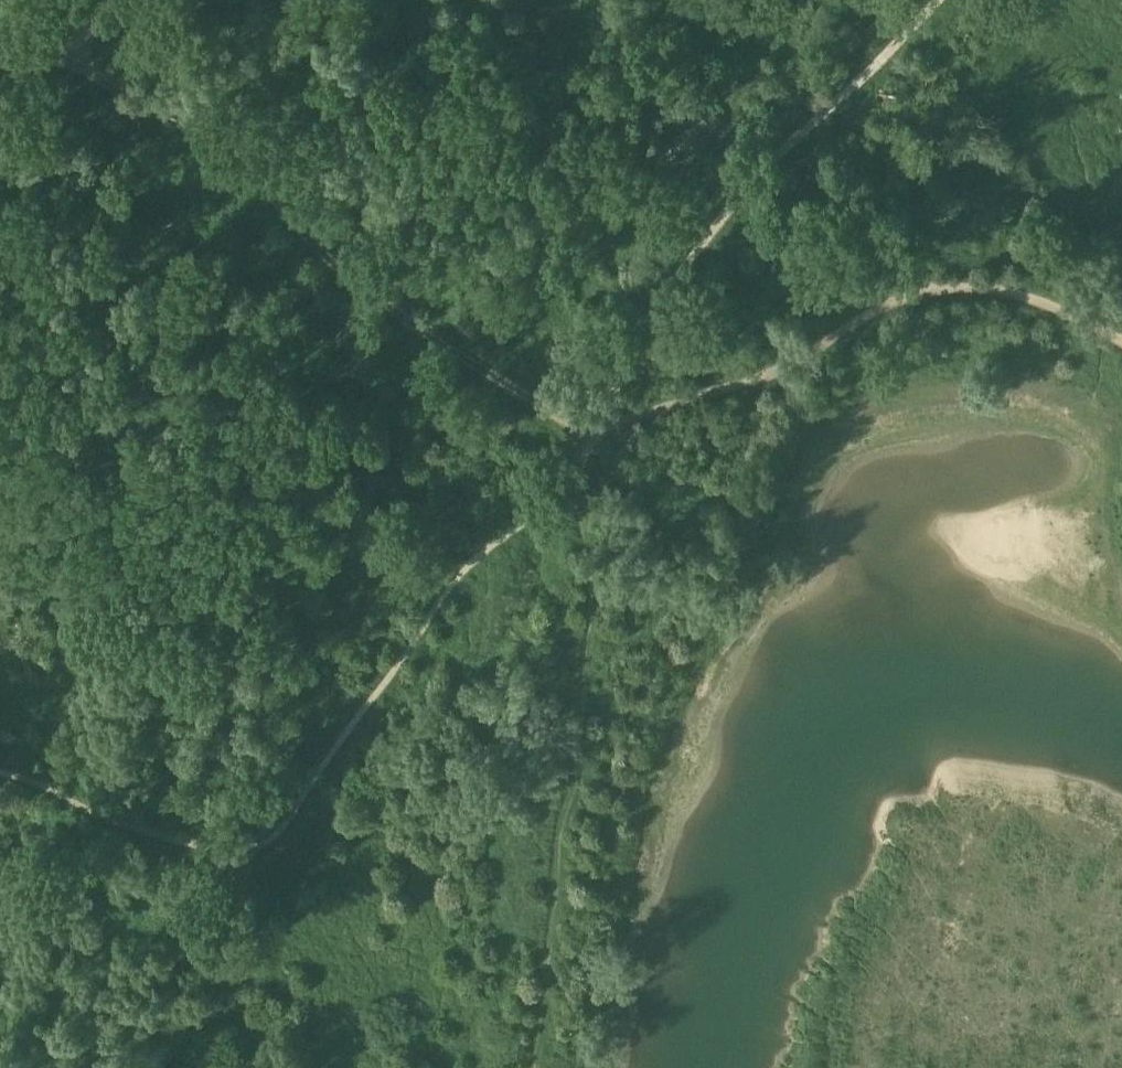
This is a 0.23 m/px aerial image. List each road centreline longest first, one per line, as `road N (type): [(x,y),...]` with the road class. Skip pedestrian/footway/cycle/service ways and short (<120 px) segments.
road 1 (track): [(107,0),(84,76),(186,120),(324,251),(524,406),(588,442)]
road 2 (track): [(536,1067),(606,546),(608,499),(588,442)]
road 3 (track): [(1121,341),(1089,320),(987,288),(915,297),(772,369),(600,429)]

